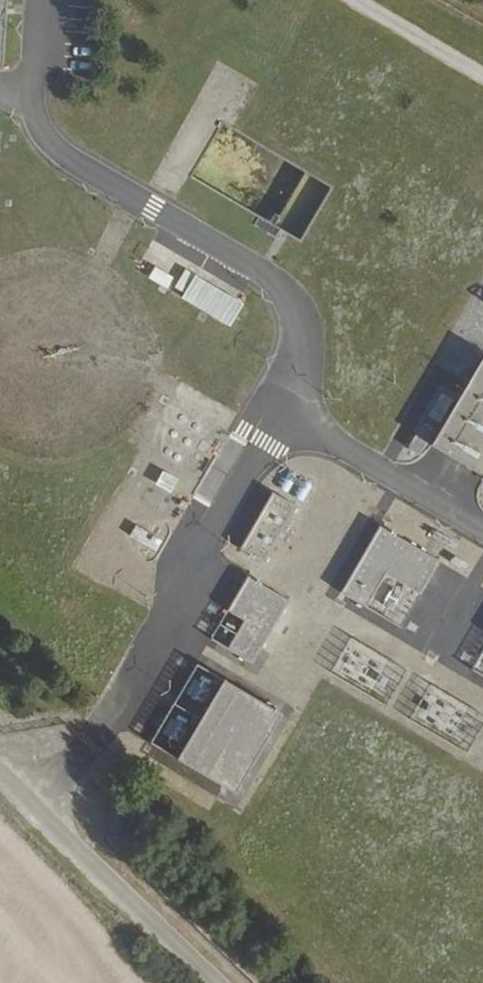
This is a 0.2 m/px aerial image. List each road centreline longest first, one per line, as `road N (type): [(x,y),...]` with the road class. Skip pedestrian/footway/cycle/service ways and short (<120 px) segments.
road 1 (unclassified): [(0,771),(217,982)]

